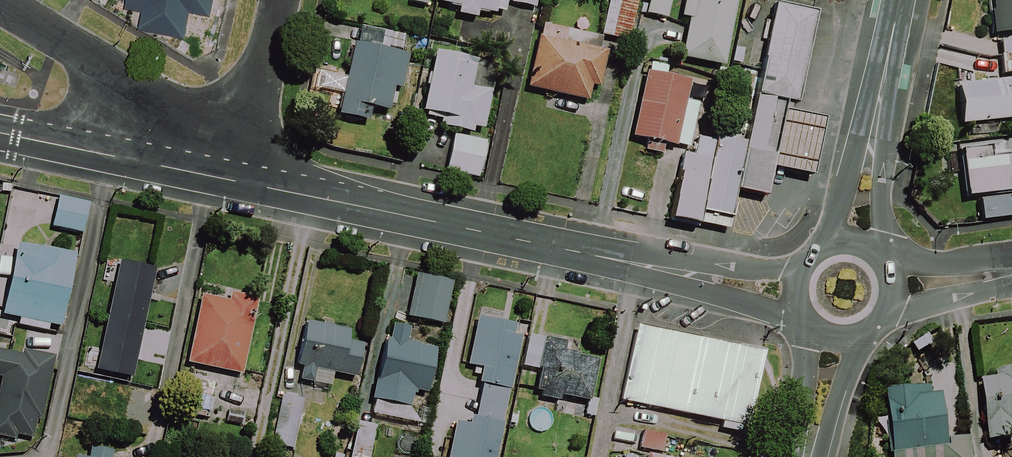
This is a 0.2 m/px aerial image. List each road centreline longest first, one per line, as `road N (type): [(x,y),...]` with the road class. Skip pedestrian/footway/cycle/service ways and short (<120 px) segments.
road 1 (residential): [(240,183),(795,292)]
road 2 (tertiary): [(850,240),(899,0)]
road 3 (residential): [(146,163),(123,100),(88,55),(0,3)]
road 4 (residential): [(240,183),(279,0)]
road 5 (residential): [(0,133),(146,163)]
road 6 (tertiary): [(807,456),(836,339)]

